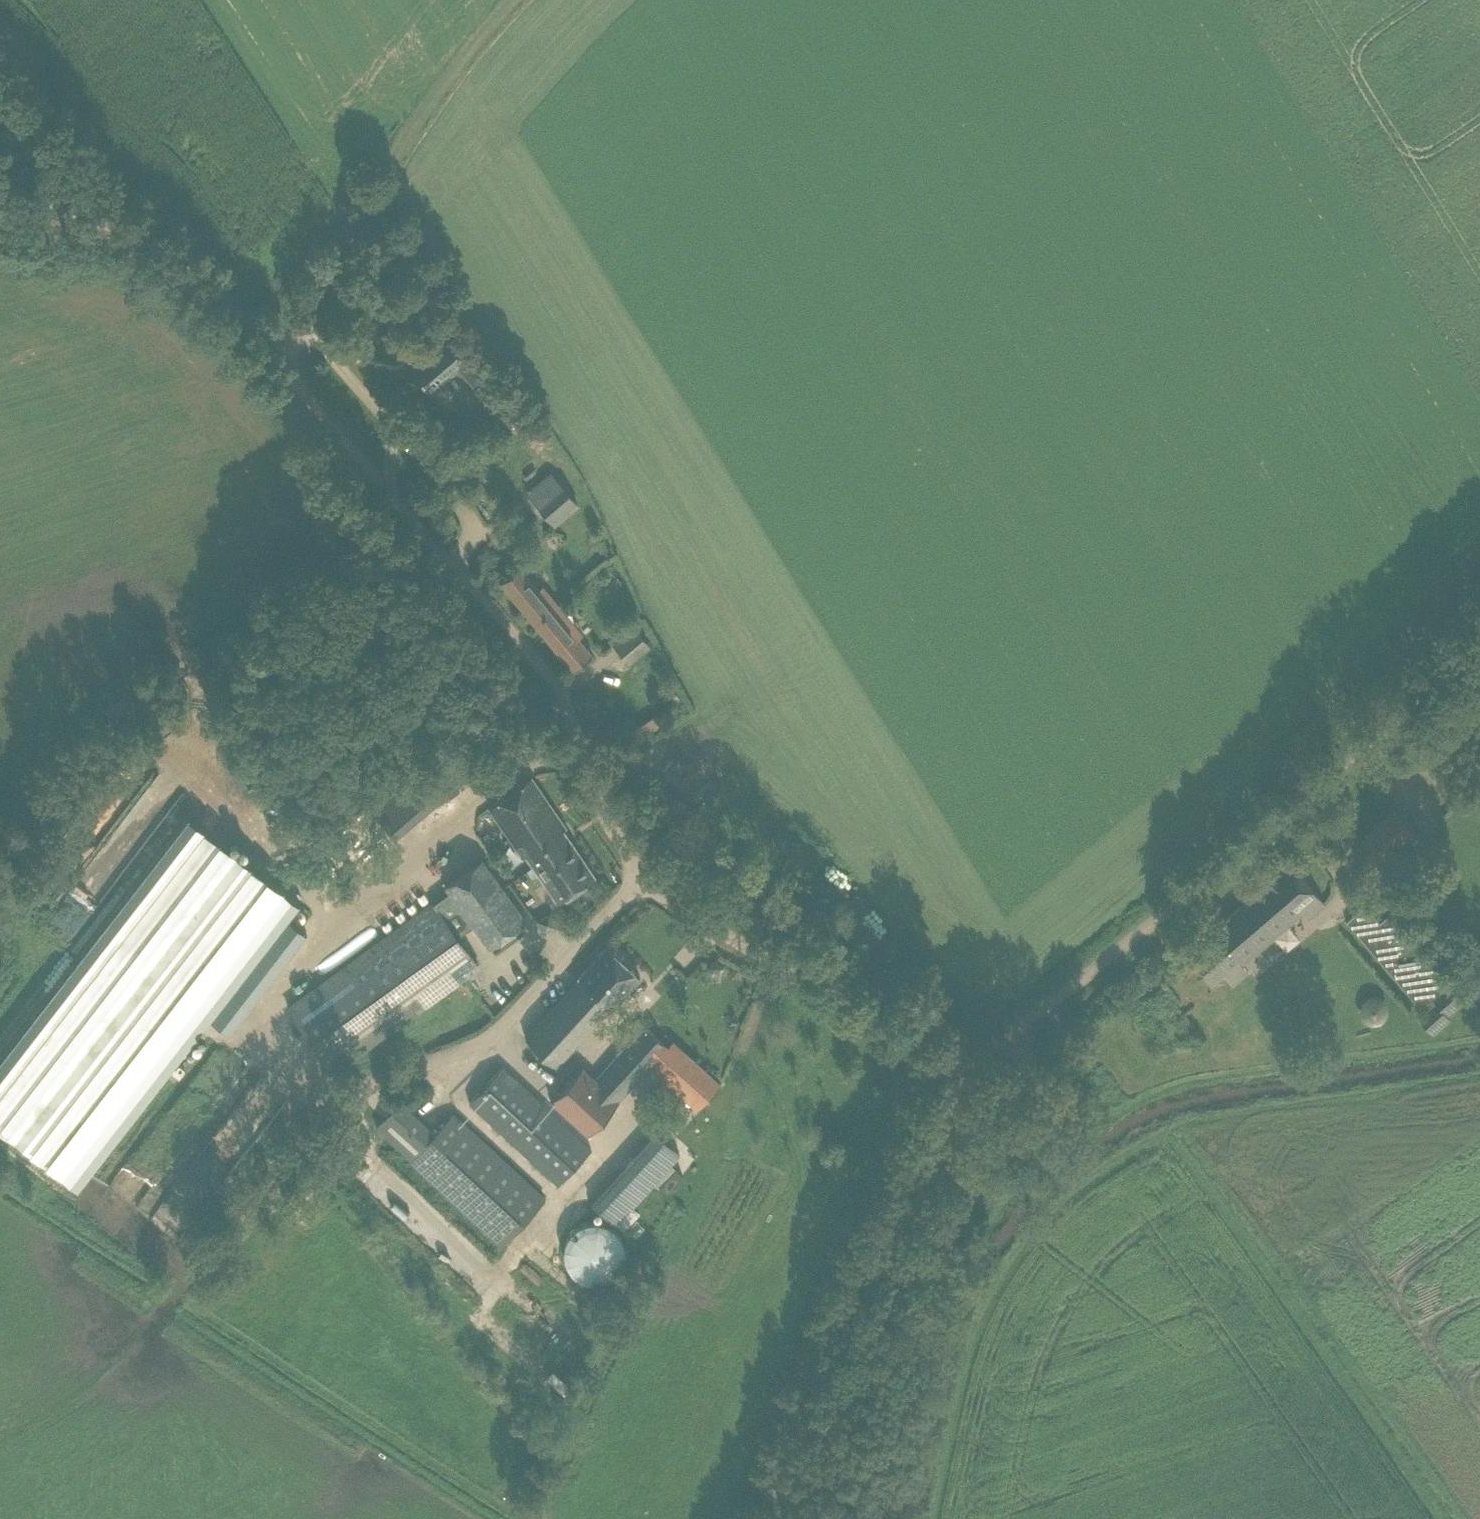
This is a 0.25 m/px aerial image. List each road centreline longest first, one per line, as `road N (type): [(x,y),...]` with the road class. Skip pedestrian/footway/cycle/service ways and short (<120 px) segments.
road 1 (unclassified): [(951,1069),(918,1038),(681,913),(631,863),(604,812),(595,772),(544,681),(457,569)]
road 2 (unclassified): [(951,1069),(990,1025),(1479,633)]
road 3 (track): [(0,189),(119,227),(216,300),(406,514)]
road 4 (track): [(0,829),(15,825),(138,695),(406,514)]
road 5 (unclassified): [(749,1518),(797,1353),(951,1069)]

